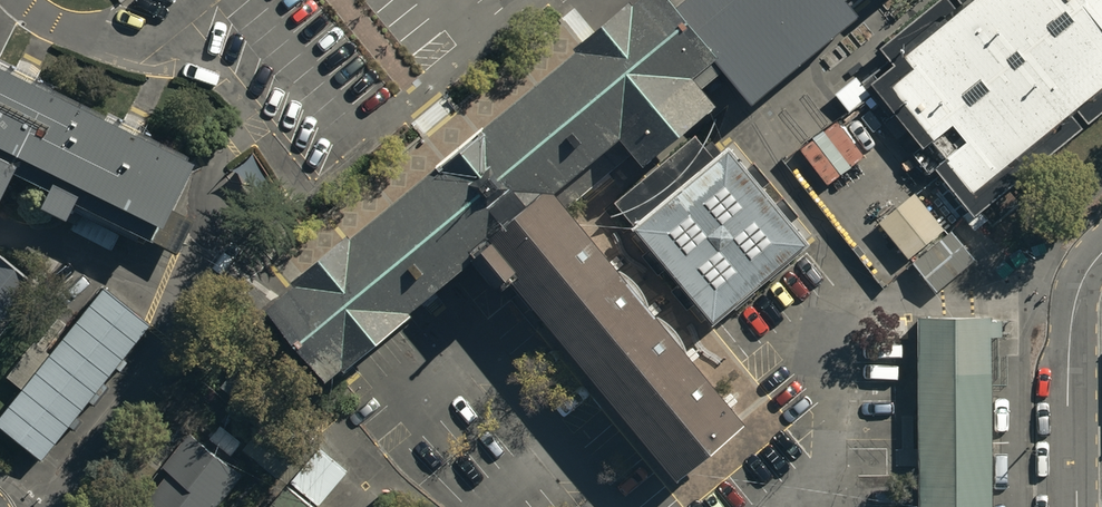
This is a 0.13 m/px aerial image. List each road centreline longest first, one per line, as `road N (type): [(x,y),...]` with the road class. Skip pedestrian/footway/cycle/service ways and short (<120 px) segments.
road 1 (unclassified): [(1101,252),(1072,320),(1071,506)]

